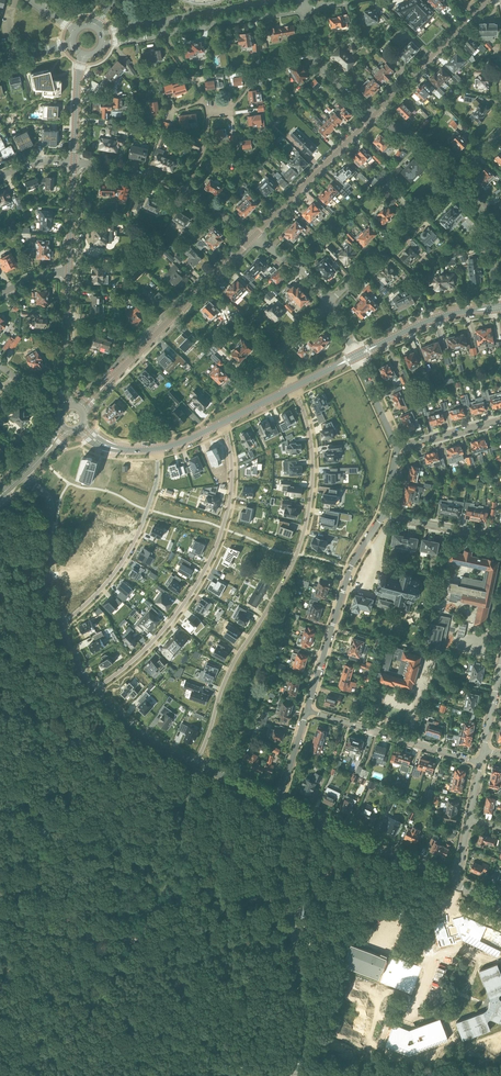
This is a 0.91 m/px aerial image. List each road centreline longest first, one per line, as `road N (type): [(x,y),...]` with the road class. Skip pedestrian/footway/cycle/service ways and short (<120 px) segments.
road 1 (residential): [(294,387),(312,449),(300,544),(232,666),(196,762)]
road 2 (residential): [(222,424),(231,479),(220,537),(160,634),(95,688)]
road 3 (unclassified): [(295,1075),(304,1019),(280,859),(287,806)]
road 4 (residential): [(308,711),(351,564),(384,515)]
road 5 (residential): [(156,448),(157,475),(133,545),(101,589),(60,623)]
road 6 (residential): [(101,45),(304,7)]
road 7 (tertiary): [(118,372),(252,238)]
road 8 (unclassified): [(455,883),(287,806)]
road 9 (residential): [(329,302),(452,170)]
road 10 (residential): [(480,763),(308,711)]
road 11 (residential): [(275,0),(101,34)]
road 12 (tertiary): [(252,238),(371,114)]
road 13 (tertiary): [(371,114),(488,0)]
road 14 (unclassified): [(60,623),(49,574),(49,497),(24,474)]
road 15 (tertiary): [(355,356),(421,325),(499,306)]
road 16 (residential): [(499,306),(481,215),(452,170)]
road 17 (residential): [(371,114),(316,61),(304,7)]
road 18 (unclassified): [(196,762),(148,737),(95,688)]

